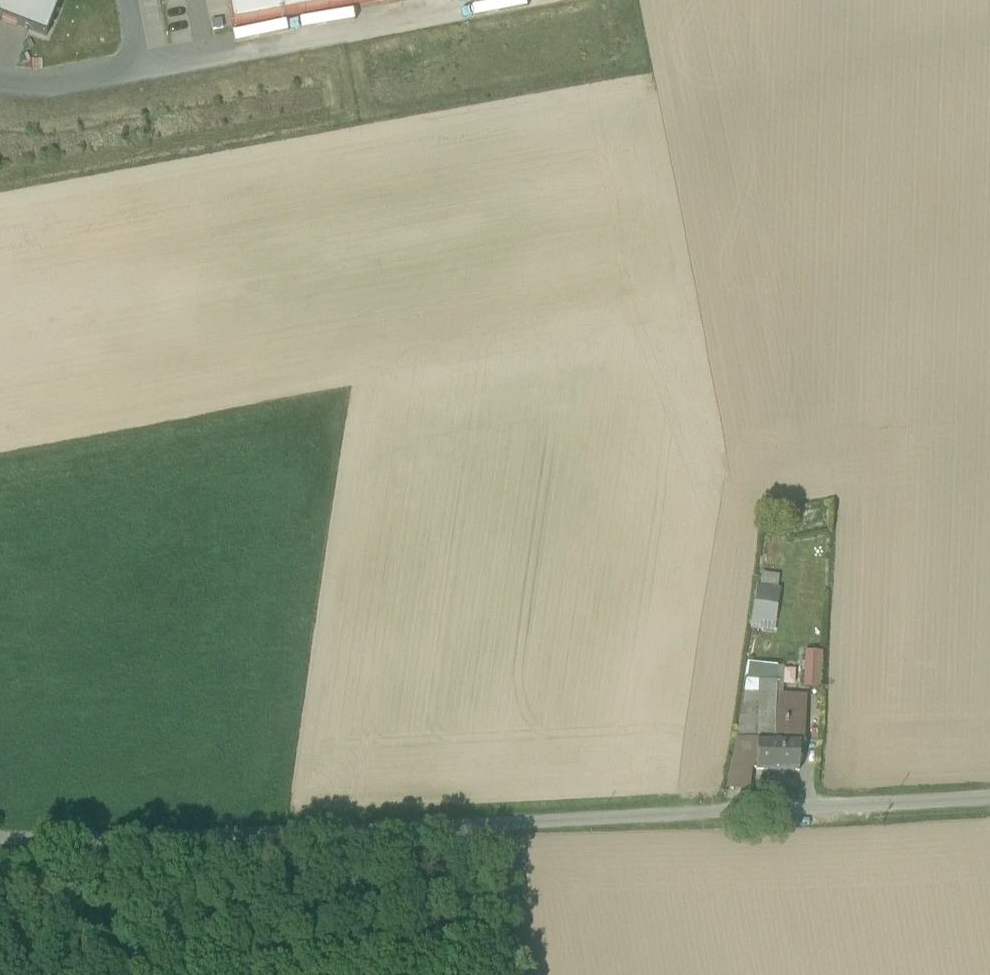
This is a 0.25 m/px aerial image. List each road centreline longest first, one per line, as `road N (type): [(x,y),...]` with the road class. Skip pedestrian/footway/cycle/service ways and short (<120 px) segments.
road 1 (unclassified): [(989,798),(94,839),(0,836)]

